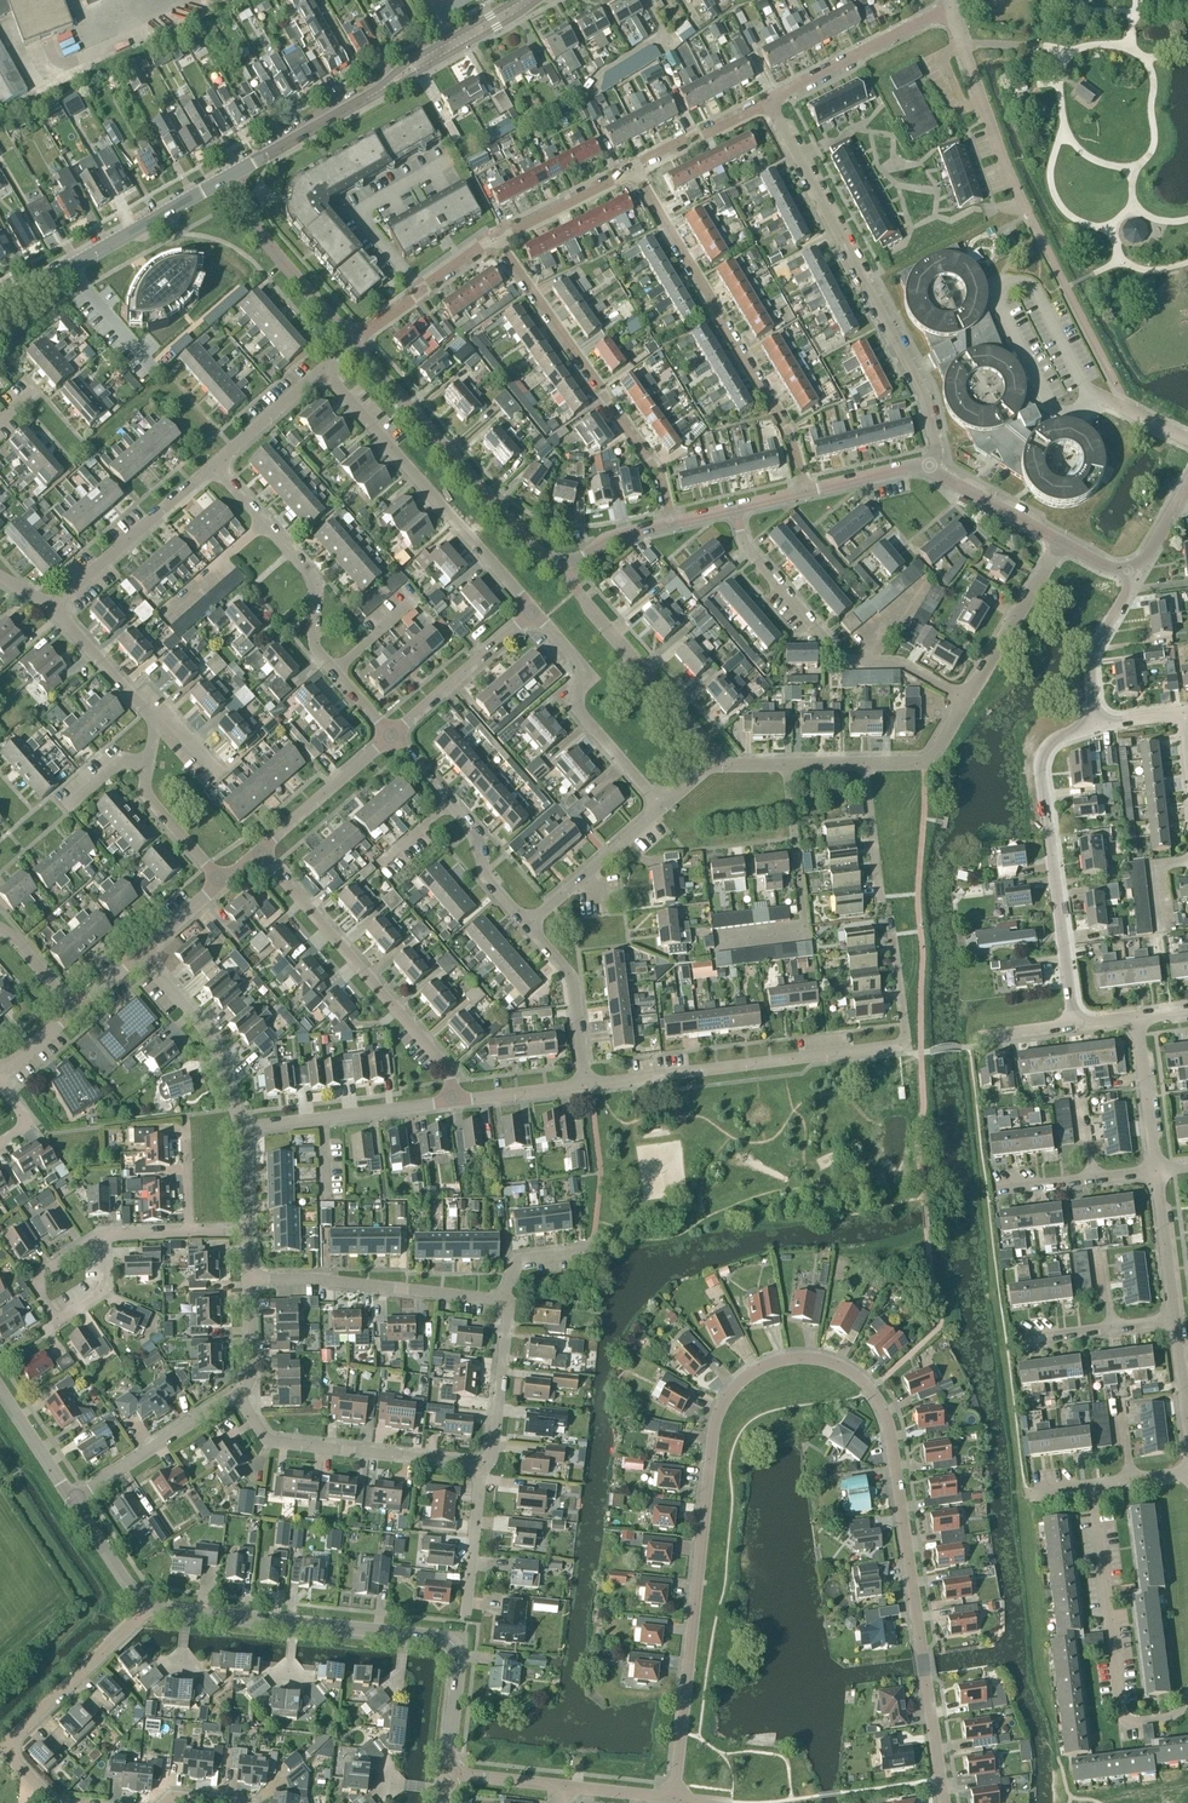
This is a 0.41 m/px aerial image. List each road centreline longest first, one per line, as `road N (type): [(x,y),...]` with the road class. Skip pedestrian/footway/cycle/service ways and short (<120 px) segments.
road 1 (residential): [(674,1798),(714,1429),(724,1402),(757,1370),(803,1358),(832,1362),(883,1410),(923,1650)]
road 2 (residential): [(583,1086),(906,1046),(892,933)]
road 3 (tertiary): [(446,1773),(459,1659),(445,1639),(148,1603)]
road 4 (residential): [(770,103),(922,389),(931,467)]
road 5 (residential): [(632,166),(792,434),(804,490)]
road 6 (tertiary): [(226,178),(530,0)]
road 7 (residential): [(499,242),(661,472),(672,522)]
road 8 (residential): [(1076,1025),(1042,763),(1056,744),(1092,724)]
road 9 (residential): [(964,702),(896,659),(845,661),(744,548),(734,507)]
road 10 (residential): [(257,853),(449,1071),(453,1103)]
road 11 (residential): [(533,615),(323,370)]
road 12 (tertiary): [(353,343),(535,552),(570,565)]
road 13 (residential): [(1094,1485),(1126,1718),(1176,1712),(1187,1694)]
road 14 (residential): [(54,1802),(1,1748),(148,1603)]
road 15 (residential): [(478,1466),(267,1442),(236,1394)]
road 16 (residential): [(247,1279),(509,1301)]
road 17 (tertiary): [(0,303),(226,178)]
road 18 (residential): [(785,766),(803,929),(715,940)]
road 19 (residential): [(334,671),(312,646),(316,583),(213,466)]
road 20 (residential): [(660,807),(570,706),(586,678),(533,615)]
road 21 (residential): [(570,565),(575,593),(713,762)]
road 22 (residential): [(527,927),(485,881),(473,831),(390,739)]
road 23 (residential): [(102,1237),(103,1289),(55,1321),(30,1281),(89,1243)]
road 24 (residential): [(241,1128),(453,1103)]
road 25 (residential): [(54,608),(213,466)]
road 26 (residential): [(1027,210),(950,12)]
road 27 (tertiary): [(226,178),(353,343)]
road 28 (residential): [(241,1128),(206,1033),(139,953)]
road 29 (residential): [(770,103),(950,12)]
road 30 (residential): [(72,1500),(236,1394)]
road 31 (residential): [(390,739),(533,615)]
road 32 (residential): [(964,702),(1061,543)]
road 33 (residential): [(527,927),(660,807)]
road 34 (residential): [(353,343),(481,247),(499,242)]
road 35 (residential): [(583,1086),(571,981),(527,927)]
road 36 (residential): [(257,853),(390,739)]
road 37 (residential): [(478,1466),(494,1444),(509,1301)]
road 38 (residential): [(1092,724),(1096,649),(1131,576)]
road 39 (residential): [(54,608),(159,723)]
road 40 (residential): [(1156,1172),(1137,1018)]
road 41 (residential): [(944,1802),(923,1650)]
road 42 (residential): [(1024,1340),(1176,1321)]
road 43 (residential): [(499,242),(632,166)]
road 44 (residential): [(632,166),(770,103)]
road 45 (tertiary): [(931,467),(1061,543)]
road 46 (residential): [(1176,1321),(1156,1172)]
road 47 (residential): [(1007,1191),(1156,1172)]
road 48 (residential): [(465,1614),(478,1466)]
road 49 (residential): [(884,910),(864,764)]
road 50 (residential): [(213,466),(323,370)]
road 51 (residential): [(220,884),(143,797),(147,770)]
road 52 (residential): [(864,764),(931,757),(964,702)]
road 53 (tertiary): [(72,1500),(0,1390)]
road 54 (residential): [(453,1103),(583,1086)]
road 55 (tertiary): [(804,490),(931,467)]
road 56 (tertiary): [(148,1603),(72,1500)]

